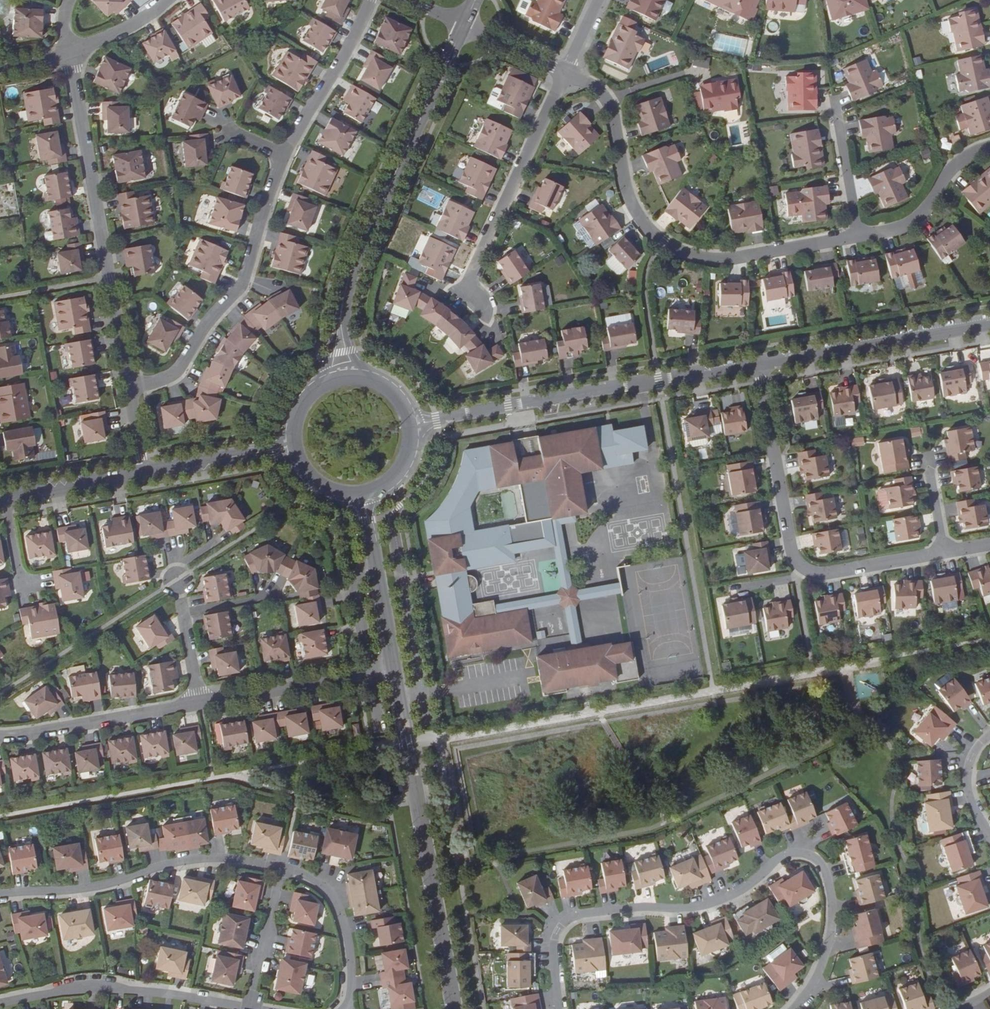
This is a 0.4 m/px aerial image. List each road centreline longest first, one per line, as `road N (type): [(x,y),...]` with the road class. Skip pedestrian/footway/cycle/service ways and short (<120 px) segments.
road 1 (residential): [(559,1008),(552,935),(569,916),(724,901),(783,856),(804,852),(827,872),(833,919),(824,961),(793,1008)]
road 2 (unclassified): [(371,0),(282,156),(241,286),(177,371),(130,389)]
road 3 (unclassified): [(567,74),(604,98),(627,194),(642,223),(663,242),(695,259),(732,259),(854,236)]
road 4 (secondary): [(346,375),(341,312),(351,273),(463,26)]
road 5 (unclassified): [(945,553),(823,576),(803,570),(790,547),(759,364)]
road 6 (unclassified): [(413,426),(759,364)]
road 7 (tertiary): [(393,668),(453,1008)]
road 8 (residential): [(70,52),(130,389)]
road 9 (residential): [(283,870),(207,860),(79,888),(0,895)]
road 10 (unclassified): [(567,74),(471,281),(473,295)]
road 11 (unclassified): [(759,364),(989,323)]
road 12 (residential): [(0,1006),(87,986),(225,1008)]
road 13 (unclassified): [(198,701),(0,737)]
road 14 (unclassified): [(369,672),(198,701)]
road 15 (residential): [(348,1008),(350,943),(338,905),(316,880),(283,870)]
road 16 (residential): [(428,723),(403,587),(376,568)]
road 17 (unclassified): [(854,236),(918,217),(948,168),(989,147)]
road 18 (secondary): [(145,472),(292,446)]
road 19 (secondary): [(0,498),(145,472)]
road 20 (residential): [(249,1008),(283,870)]
road 21 (residential): [(854,236),(830,100)]

